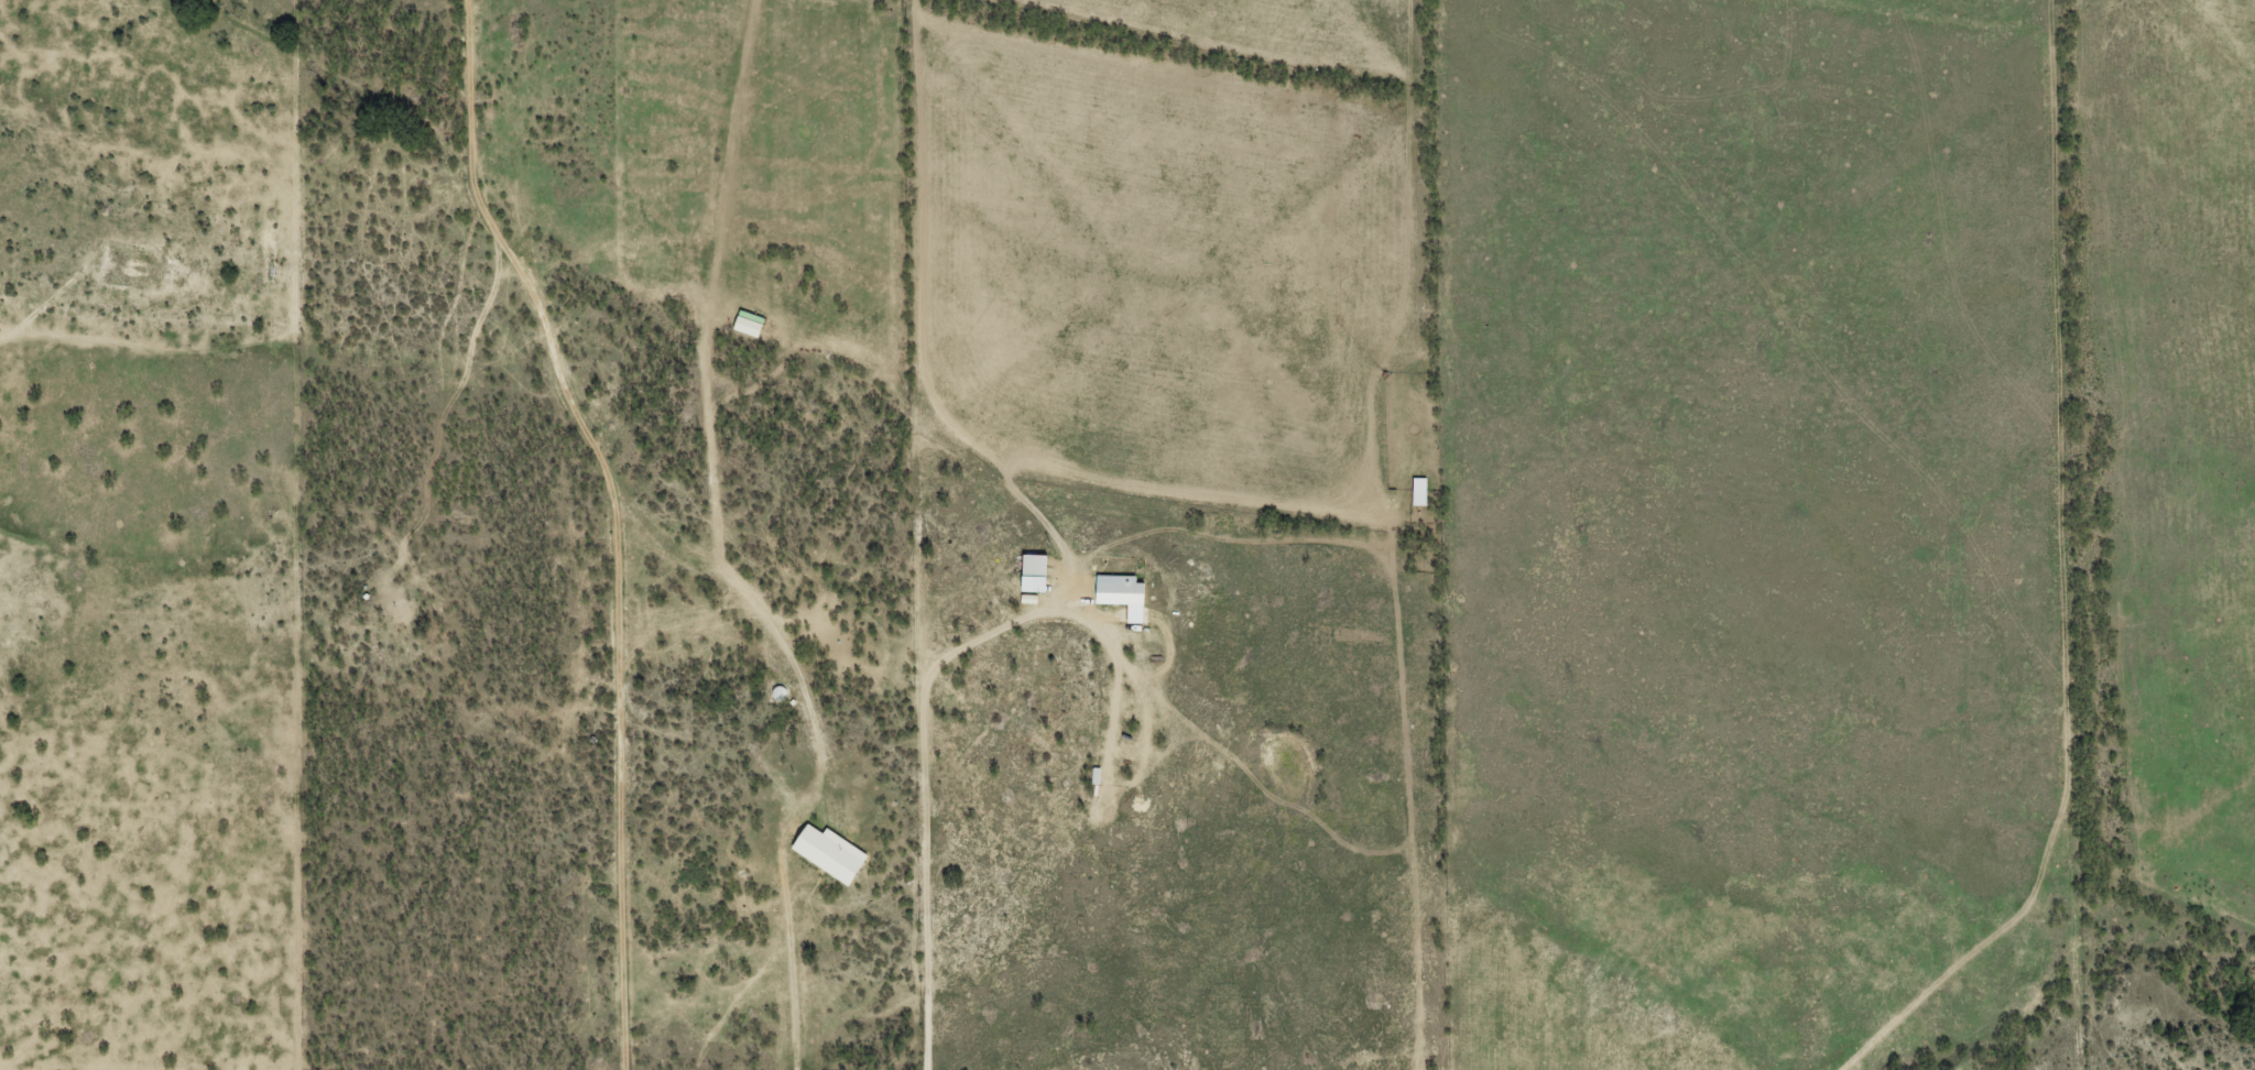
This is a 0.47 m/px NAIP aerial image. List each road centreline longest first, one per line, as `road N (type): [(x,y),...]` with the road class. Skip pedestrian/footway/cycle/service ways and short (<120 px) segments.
road 1 (residential): [(821,1069),(820,959),(853,866),(842,767),(809,679),(630,537),(597,477),(586,405),(493,241),(495,0)]
road 2 (residential): [(1815,1069),(2000,953),(2048,887),(2065,87),(2046,0)]

